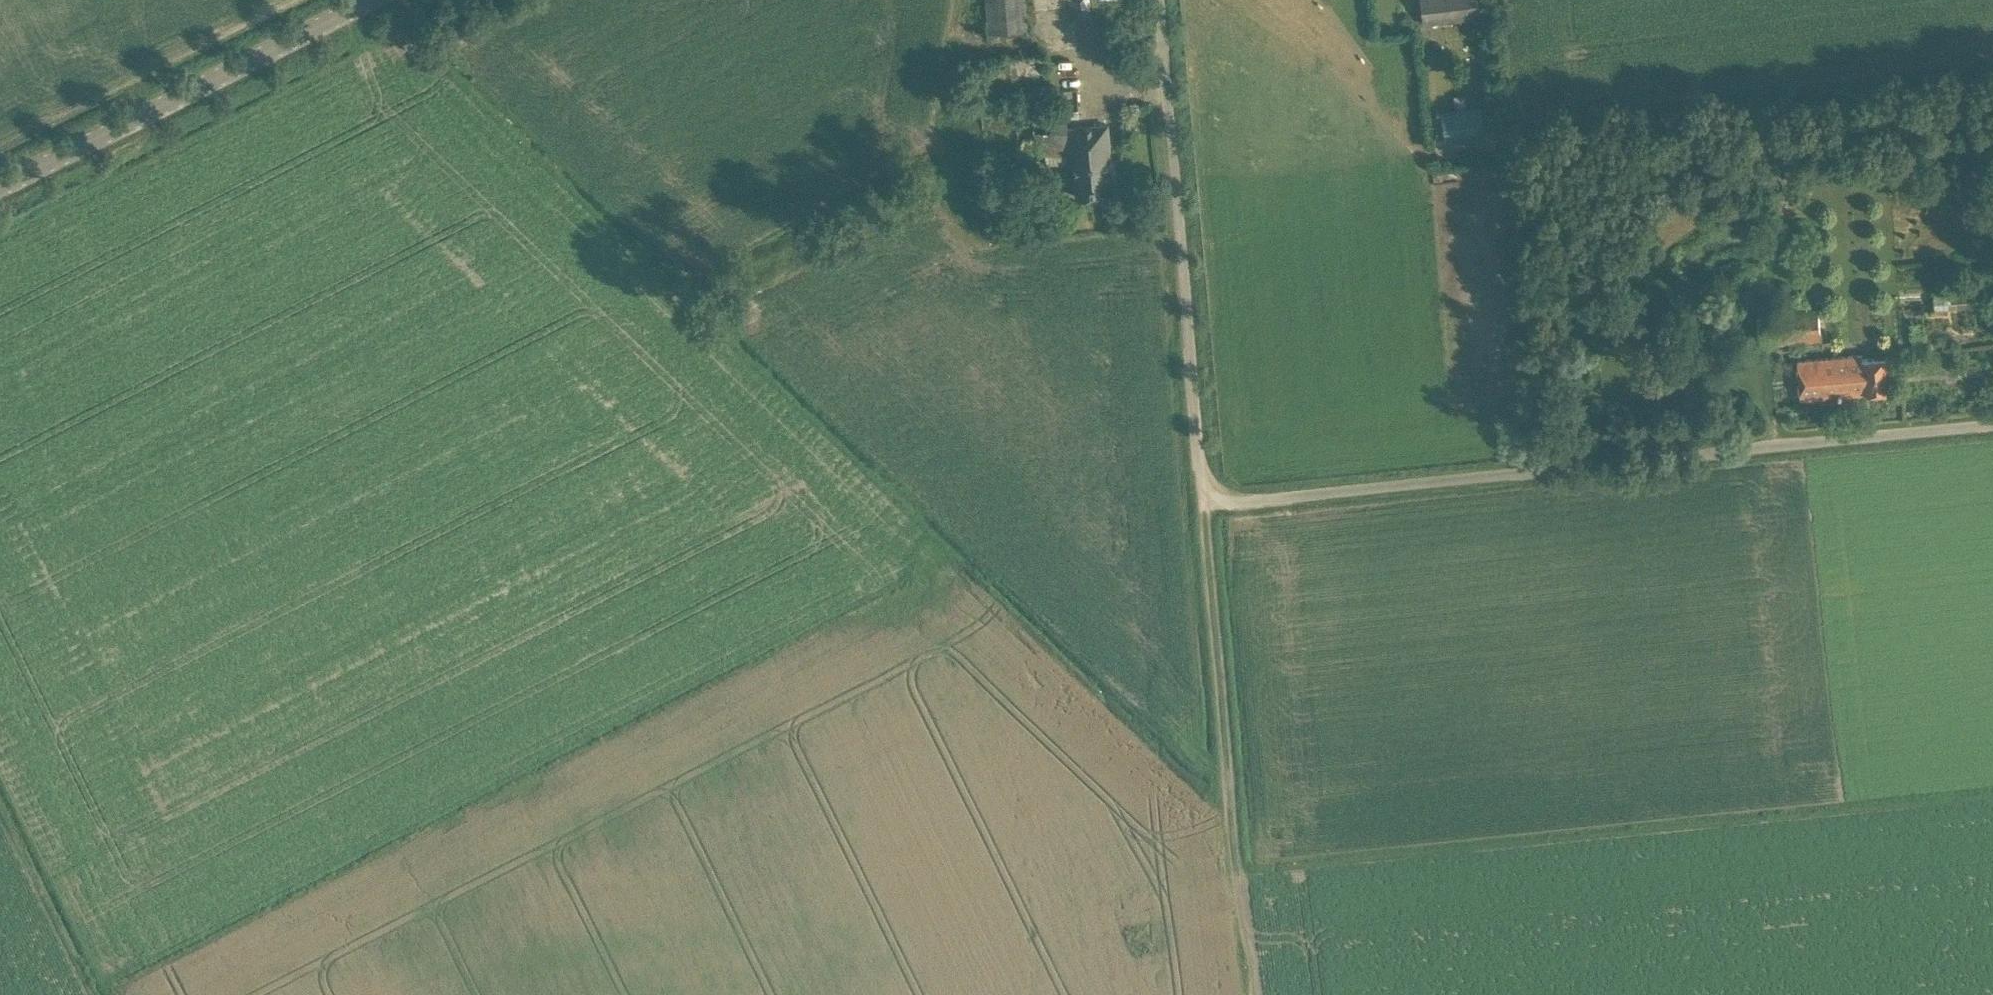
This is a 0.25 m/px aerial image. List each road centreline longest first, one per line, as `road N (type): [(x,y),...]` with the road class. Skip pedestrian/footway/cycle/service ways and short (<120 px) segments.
road 1 (unclassified): [(1992,418),(1223,505),(1208,497),(1201,456),(1161,0)]
road 2 (track): [(1259,994),(1229,767),(1208,497)]
road 3 (unclassified): [(0,186),(367,0)]

